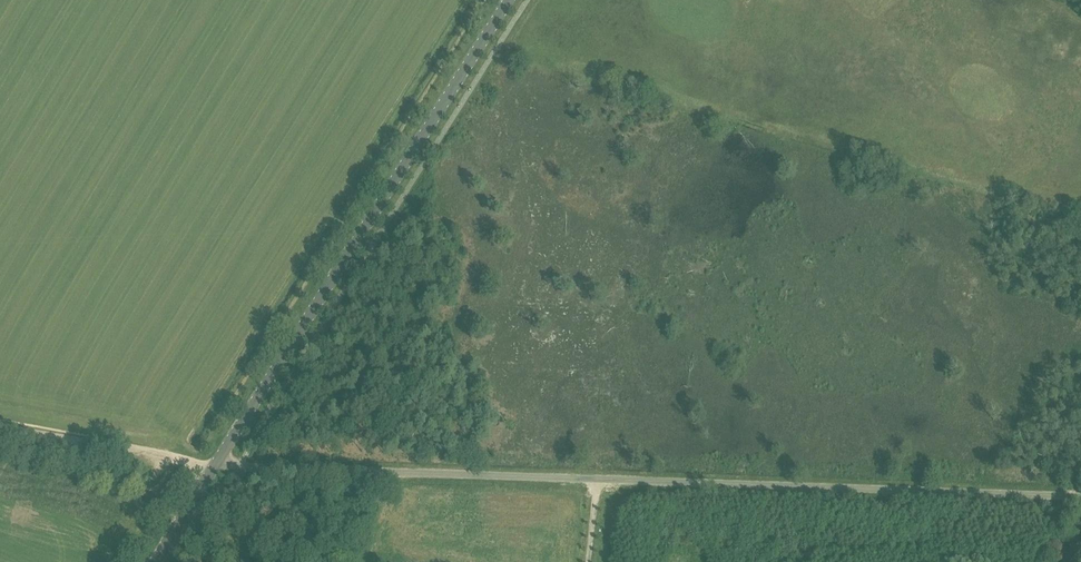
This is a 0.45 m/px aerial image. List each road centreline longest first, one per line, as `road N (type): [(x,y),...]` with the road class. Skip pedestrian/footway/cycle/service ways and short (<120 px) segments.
road 1 (unclassified): [(1080,497),(216,468)]
road 2 (tertiary): [(216,468),(512,0)]
road 3 (track): [(0,429),(216,468)]

